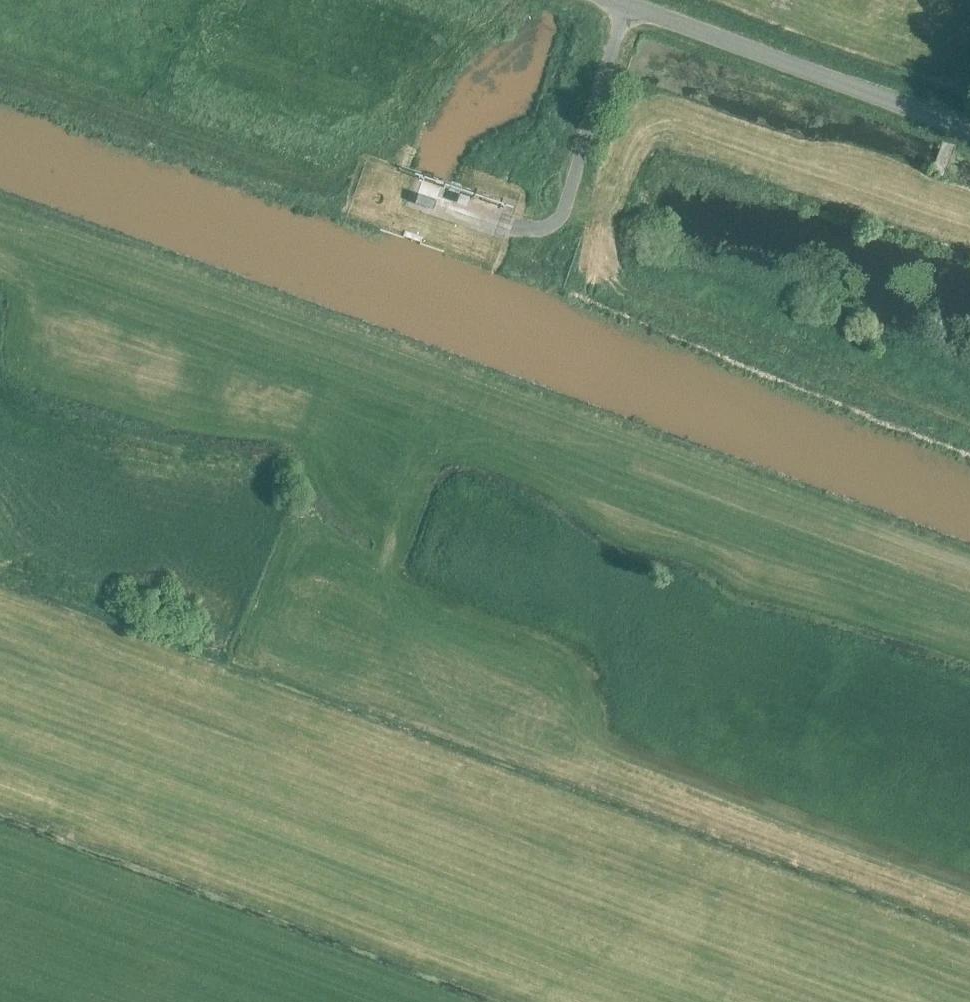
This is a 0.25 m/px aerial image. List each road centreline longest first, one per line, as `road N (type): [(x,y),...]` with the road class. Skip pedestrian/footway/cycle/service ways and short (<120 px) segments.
road 1 (unclassified): [(969,128),(624,0)]

